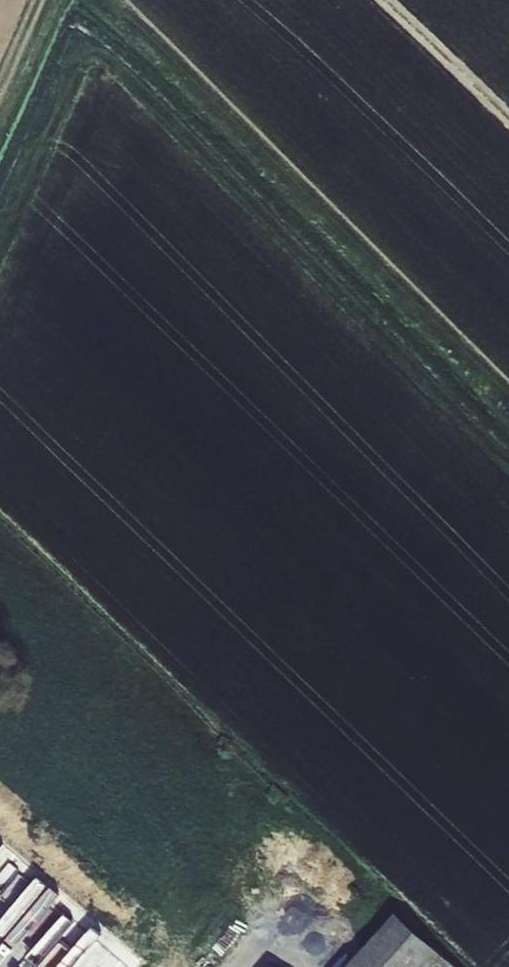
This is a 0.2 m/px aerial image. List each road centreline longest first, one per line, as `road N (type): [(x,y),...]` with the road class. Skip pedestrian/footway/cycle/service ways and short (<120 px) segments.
road 1 (track): [(508,116),(382,0)]

